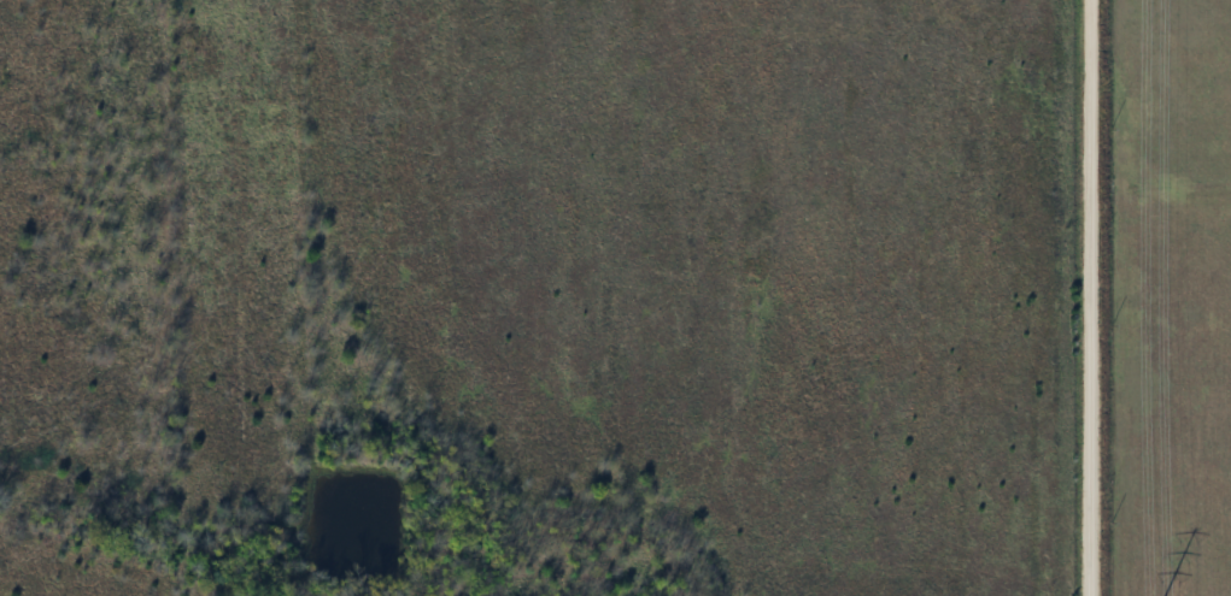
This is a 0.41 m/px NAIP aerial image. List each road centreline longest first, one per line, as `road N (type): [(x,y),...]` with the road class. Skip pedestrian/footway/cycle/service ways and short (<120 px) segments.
road 1 (residential): [(1093,595),(1095,0)]

